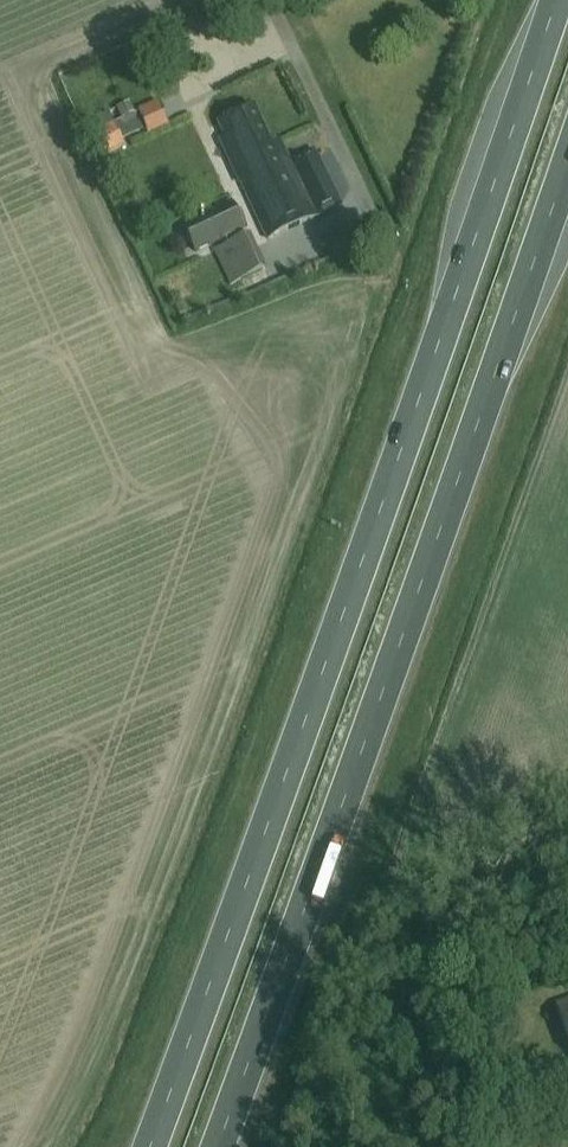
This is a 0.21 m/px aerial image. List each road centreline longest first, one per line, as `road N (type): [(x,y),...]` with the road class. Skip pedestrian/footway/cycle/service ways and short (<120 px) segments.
road 1 (trunk): [(553,0),(144,1146)]
road 2 (trunk): [(216,1146),(567,163)]

